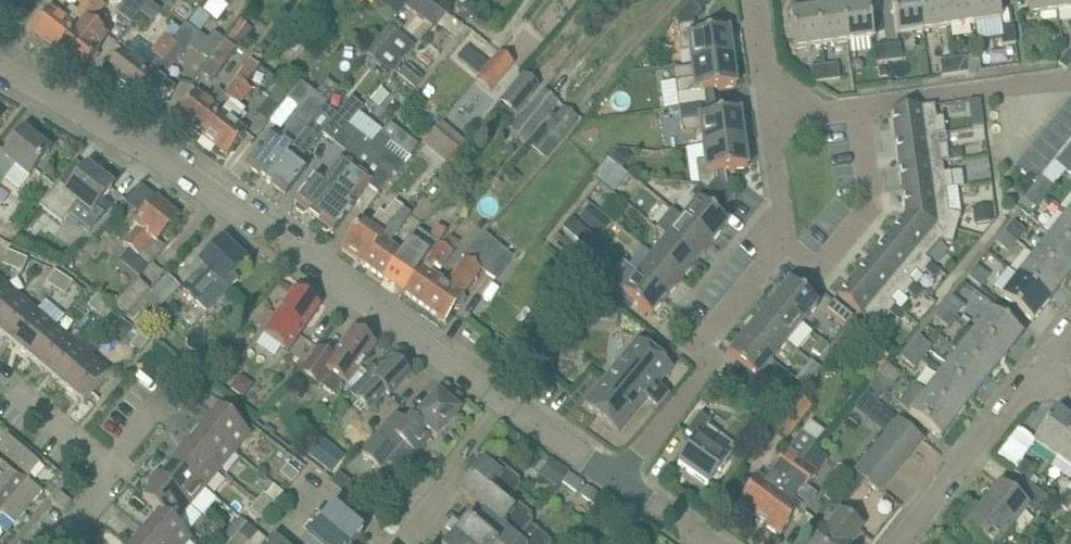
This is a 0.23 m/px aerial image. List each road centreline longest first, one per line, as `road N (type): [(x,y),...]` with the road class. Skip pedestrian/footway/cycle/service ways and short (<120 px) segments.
road 1 (residential): [(503,405),(327,271),(149,153),(0,67)]
road 2 (residential): [(786,246),(697,347),(715,363),(617,484)]
road 3 (residential): [(60,543),(106,488),(108,465),(0,367)]
road 4 (residential): [(899,543),(1042,368)]
road 5 (residential): [(861,106),(871,205),(819,270),(786,246)]
road 6 (residential): [(861,106),(1070,78)]
road 7 (residential): [(408,543),(503,405)]
road 8 (residential): [(284,533),(324,487),(394,543)]
road 9 (residential): [(617,484),(503,405)]
road 10 (residential): [(786,246),(769,113)]

